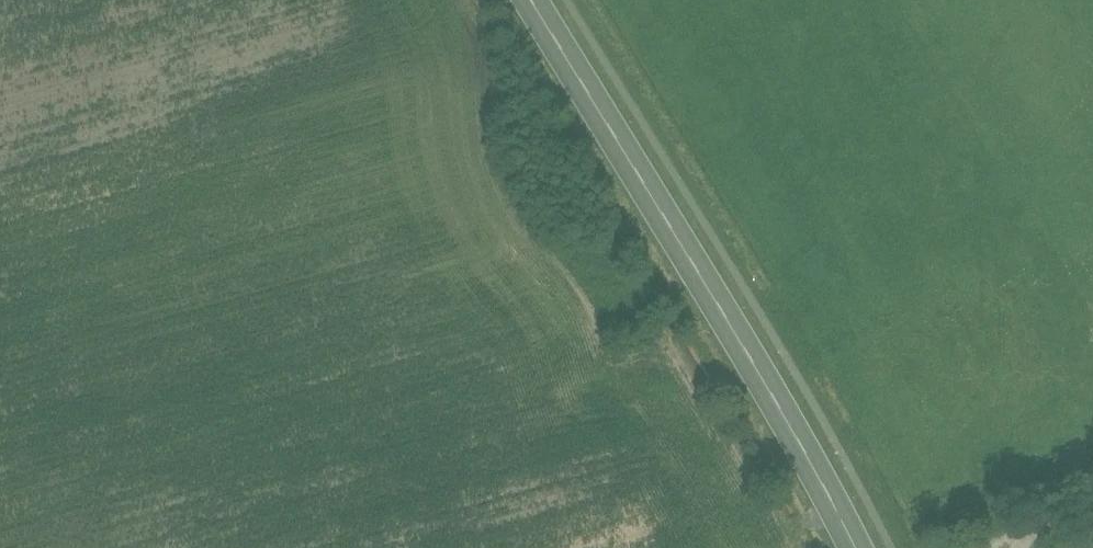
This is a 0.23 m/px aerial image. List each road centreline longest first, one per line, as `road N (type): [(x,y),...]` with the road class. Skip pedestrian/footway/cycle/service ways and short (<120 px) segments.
road 1 (primary): [(530,0),(730,321),(858,547)]

